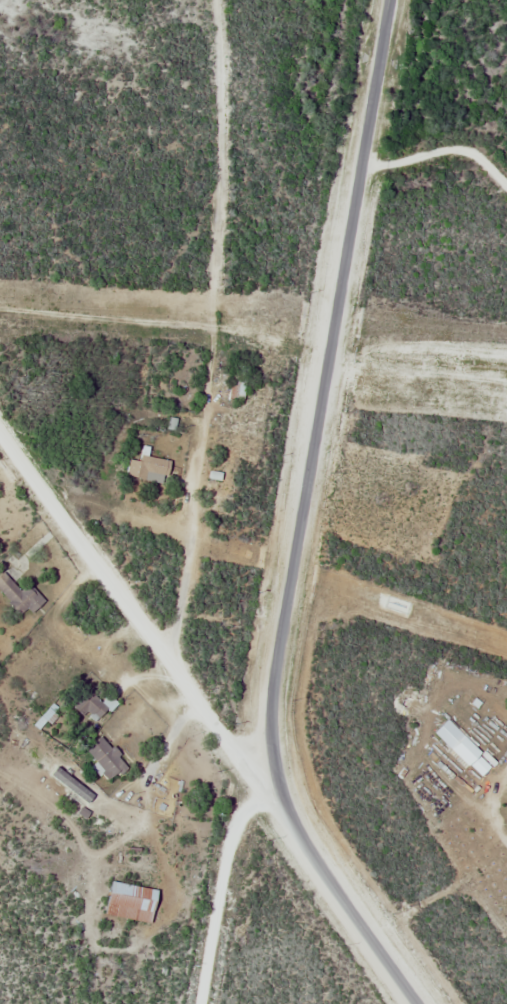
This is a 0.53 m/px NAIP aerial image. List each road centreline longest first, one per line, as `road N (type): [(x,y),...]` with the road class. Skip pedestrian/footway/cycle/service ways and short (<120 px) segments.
road 1 (residential): [(289,816),(273,766),(269,709),(391,0)]
road 2 (residential): [(289,816),(0,434)]
road 3 (residential): [(422,1003),(289,816)]

